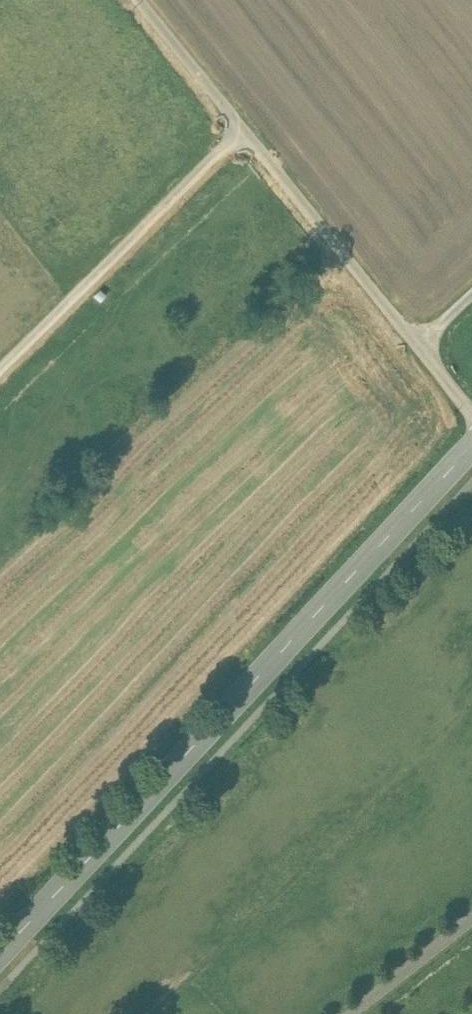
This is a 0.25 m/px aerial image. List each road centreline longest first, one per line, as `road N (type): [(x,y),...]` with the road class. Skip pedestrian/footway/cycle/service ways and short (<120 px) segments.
road 1 (tertiary): [(0,946),(471,438)]
road 2 (unclassified): [(136,0),(471,416)]

